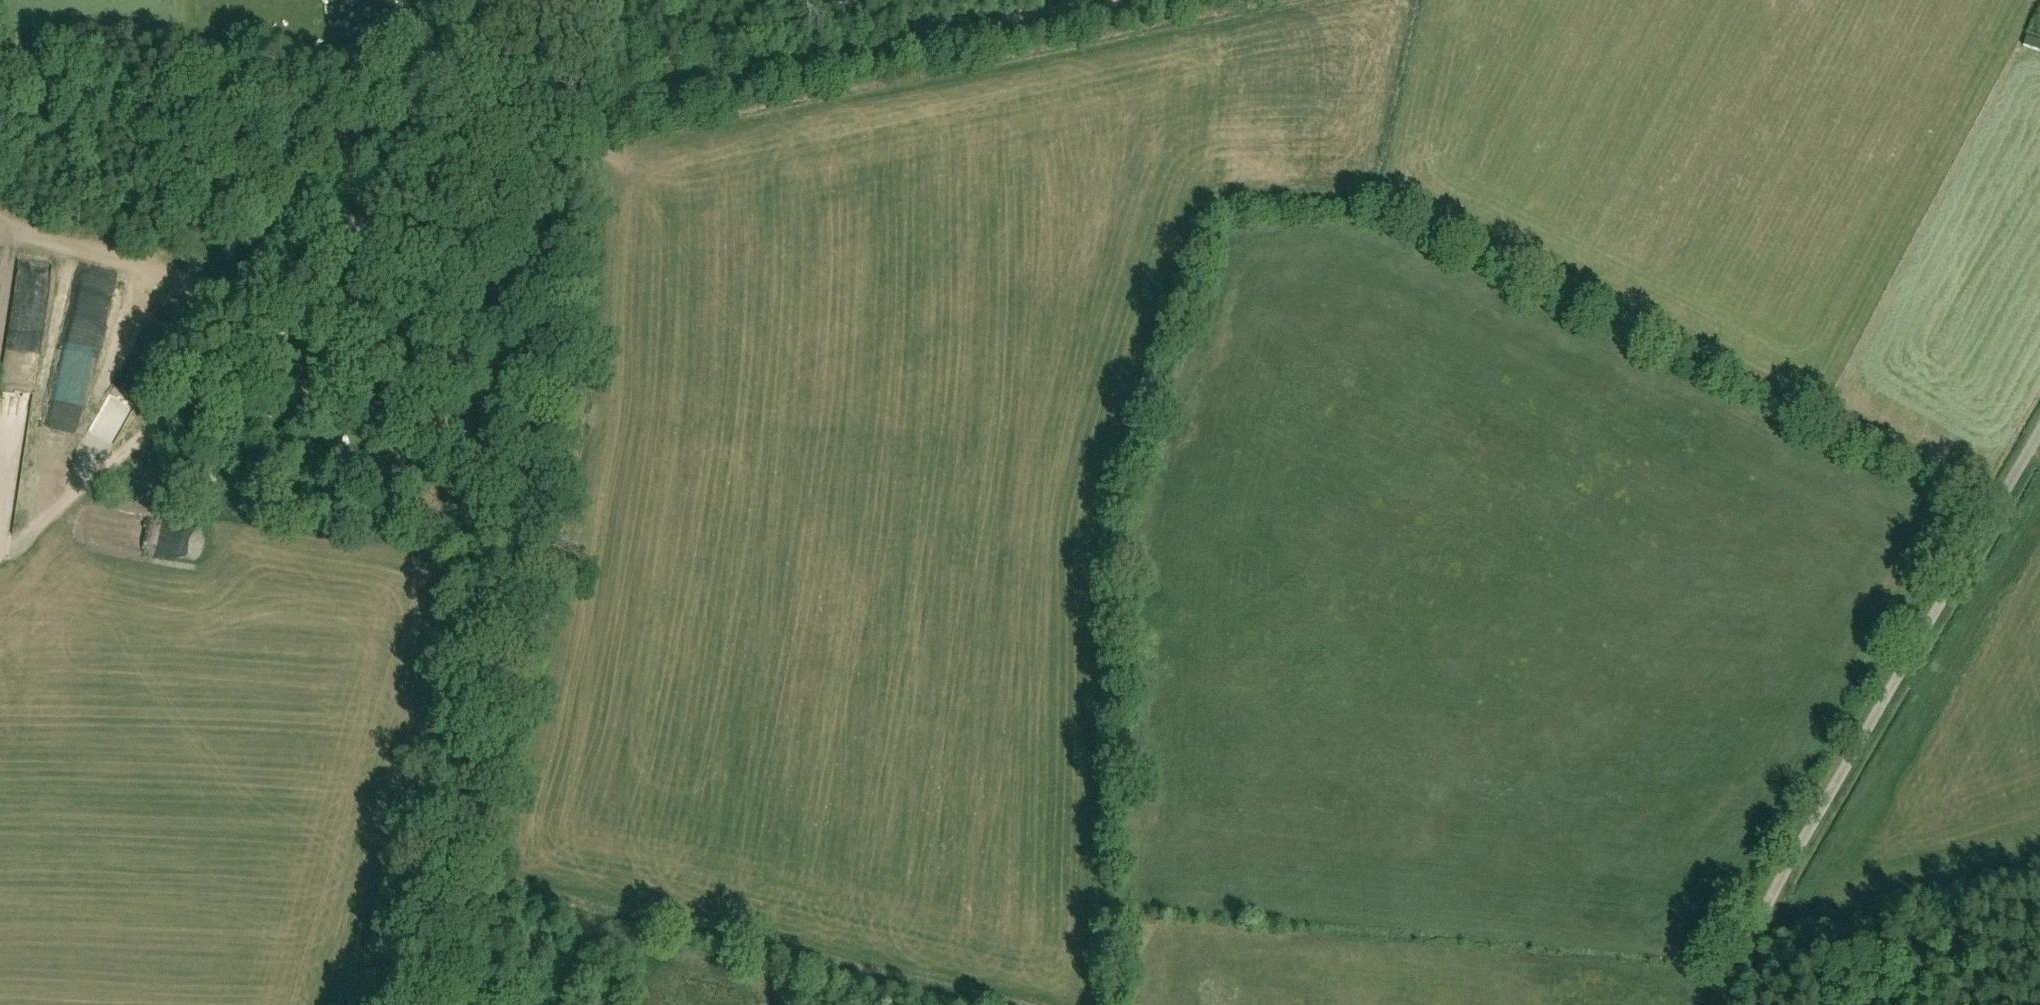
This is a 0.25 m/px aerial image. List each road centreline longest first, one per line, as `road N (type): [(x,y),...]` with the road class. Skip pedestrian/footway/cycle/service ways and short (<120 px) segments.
road 1 (track): [(1106,0),(441,136),(173,123),(87,97),(0,56)]
road 2 (unclassified): [(2039,433),(1778,879),(1733,1004)]

